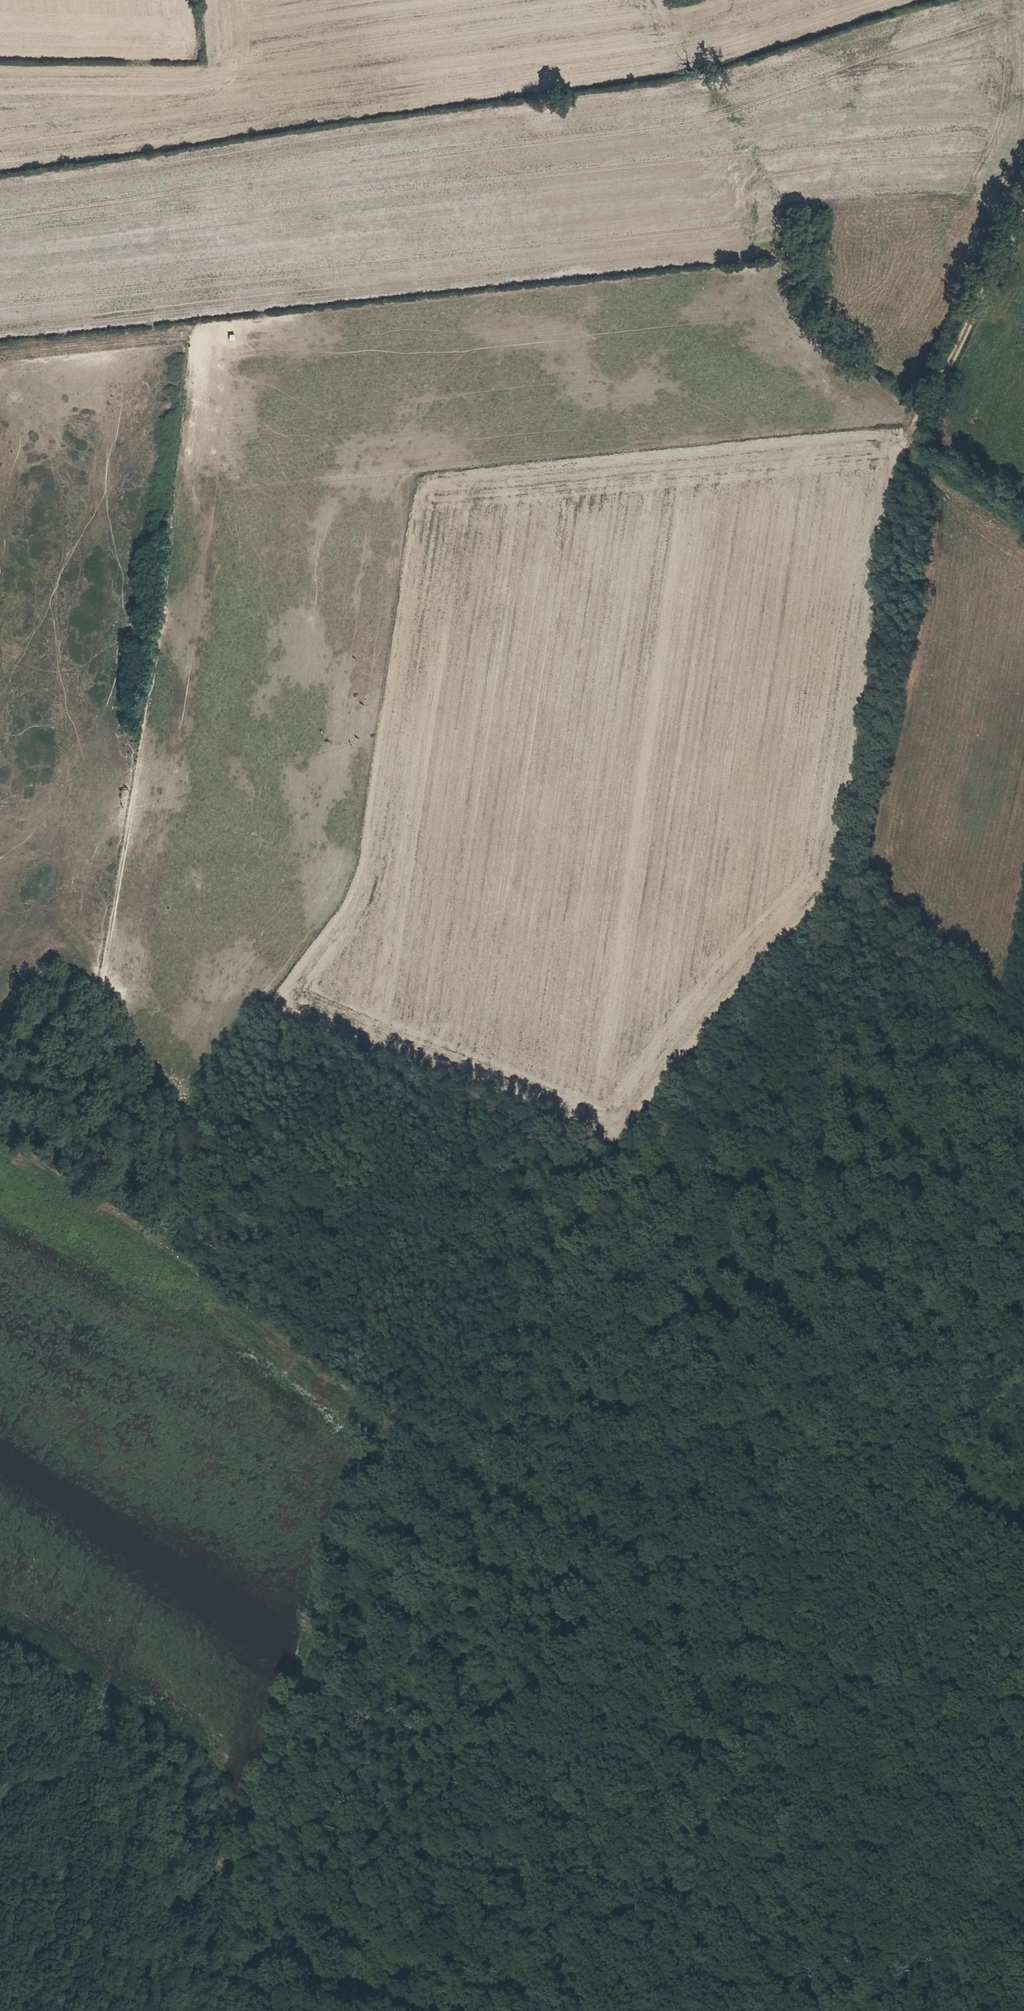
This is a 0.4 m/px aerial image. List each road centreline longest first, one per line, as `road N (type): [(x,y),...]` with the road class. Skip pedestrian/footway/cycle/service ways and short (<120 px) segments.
road 1 (track): [(215,2010),(249,1857),(395,1426),(842,882),(916,504),(920,418),(1023,207)]

